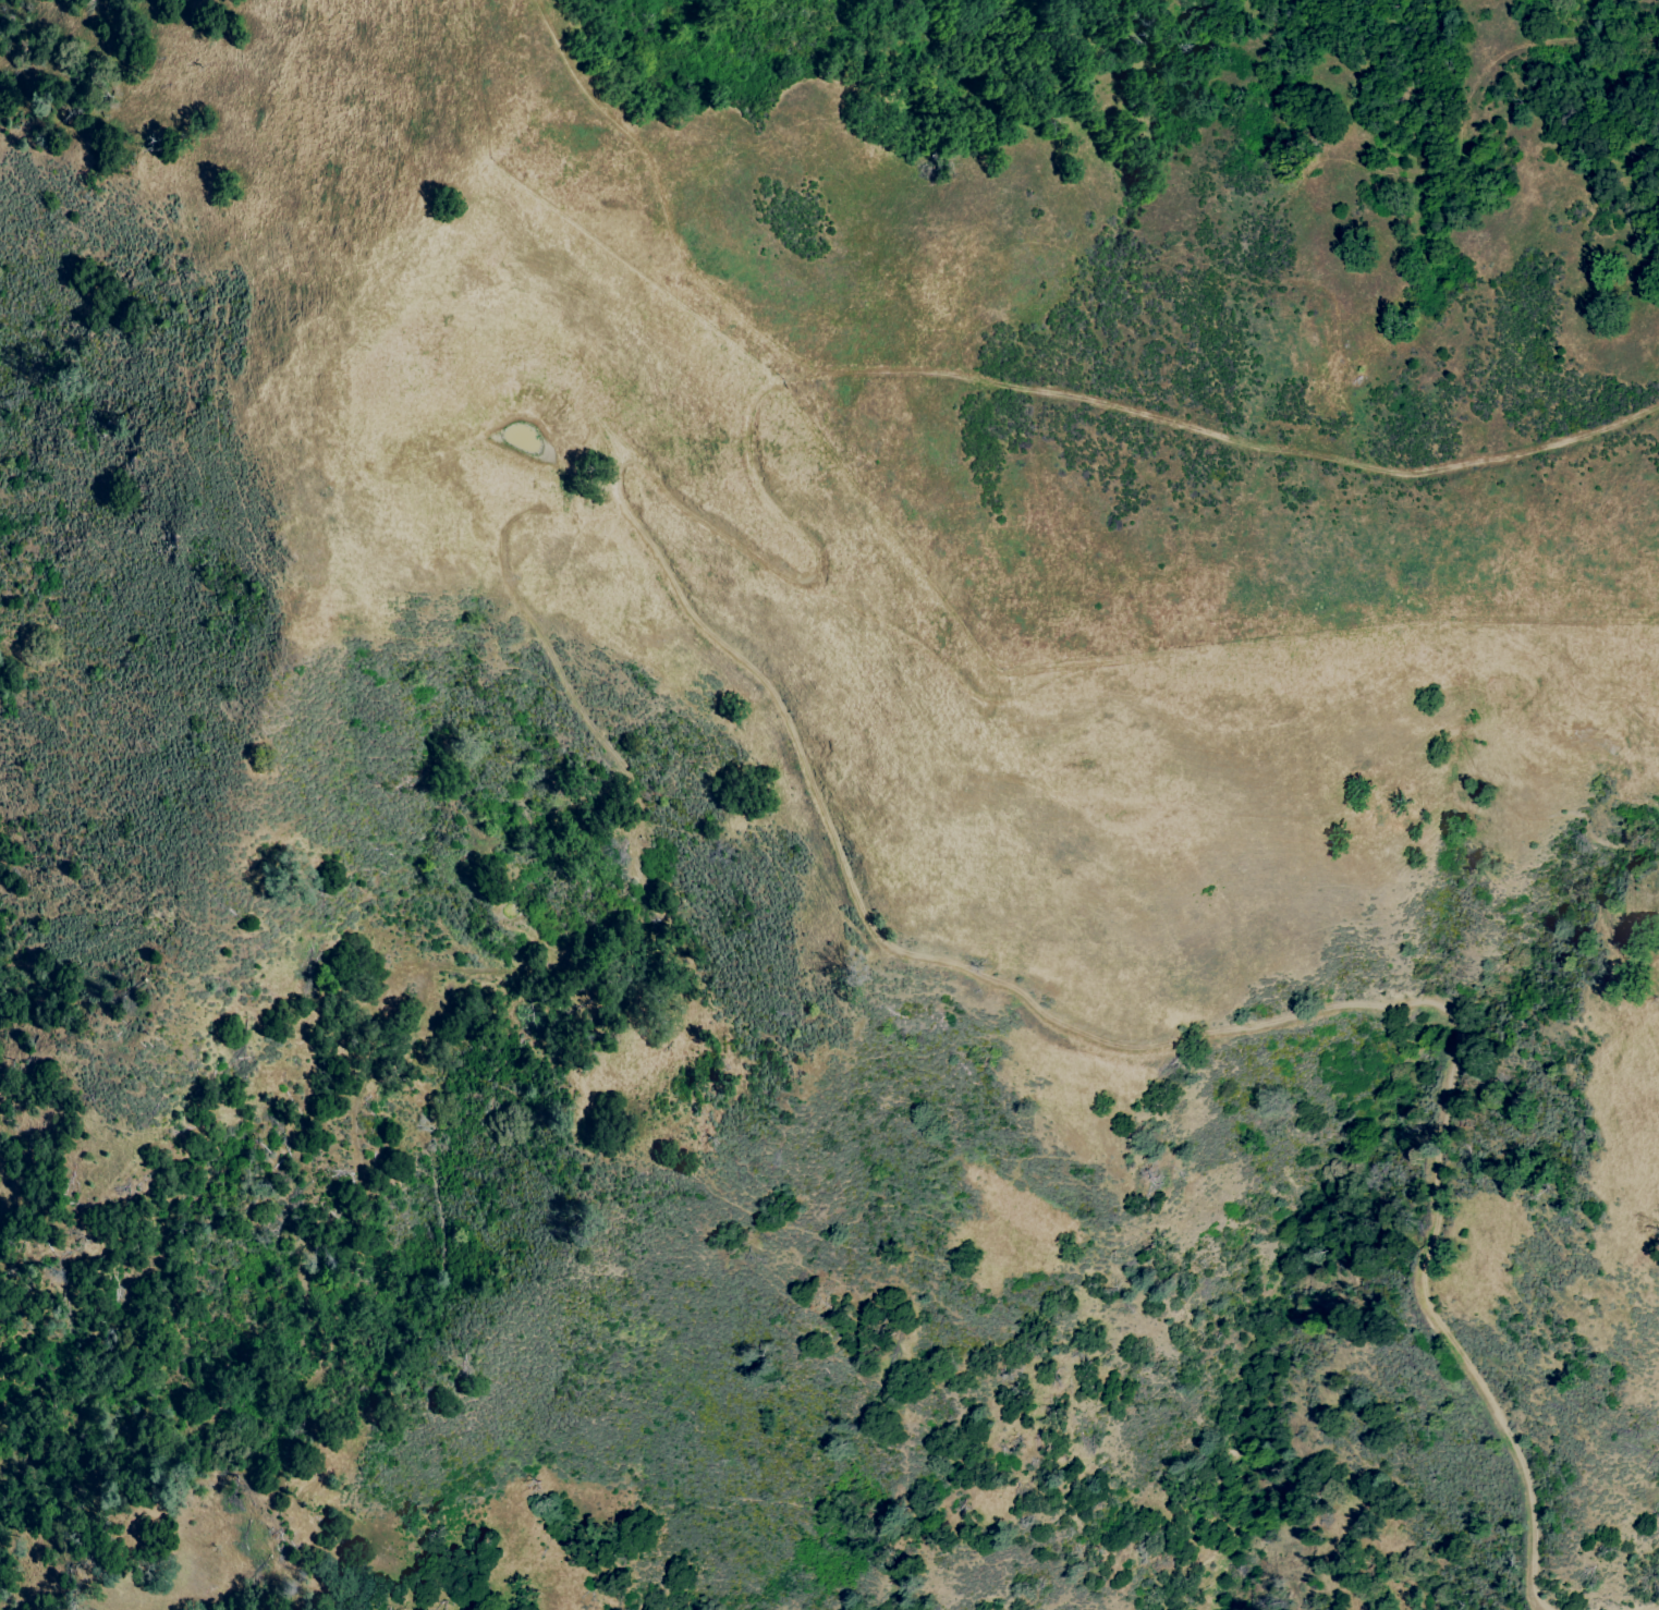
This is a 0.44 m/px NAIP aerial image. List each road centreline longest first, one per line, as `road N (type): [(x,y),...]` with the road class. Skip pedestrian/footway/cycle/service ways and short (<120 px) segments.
road 1 (track): [(534,0),(580,82),(638,145),(675,244),(705,290),(767,344),(817,374),(936,375),(1051,392),(1408,478),(1601,435),(1658,408)]

